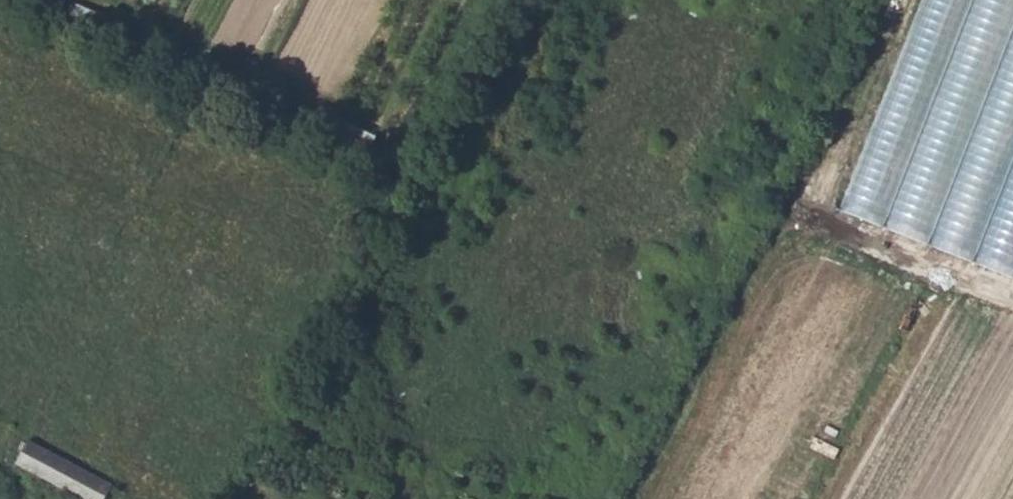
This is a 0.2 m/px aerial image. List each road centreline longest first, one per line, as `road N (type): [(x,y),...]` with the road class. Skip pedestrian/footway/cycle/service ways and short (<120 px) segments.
road 1 (track): [(817,216),(1012,295)]

